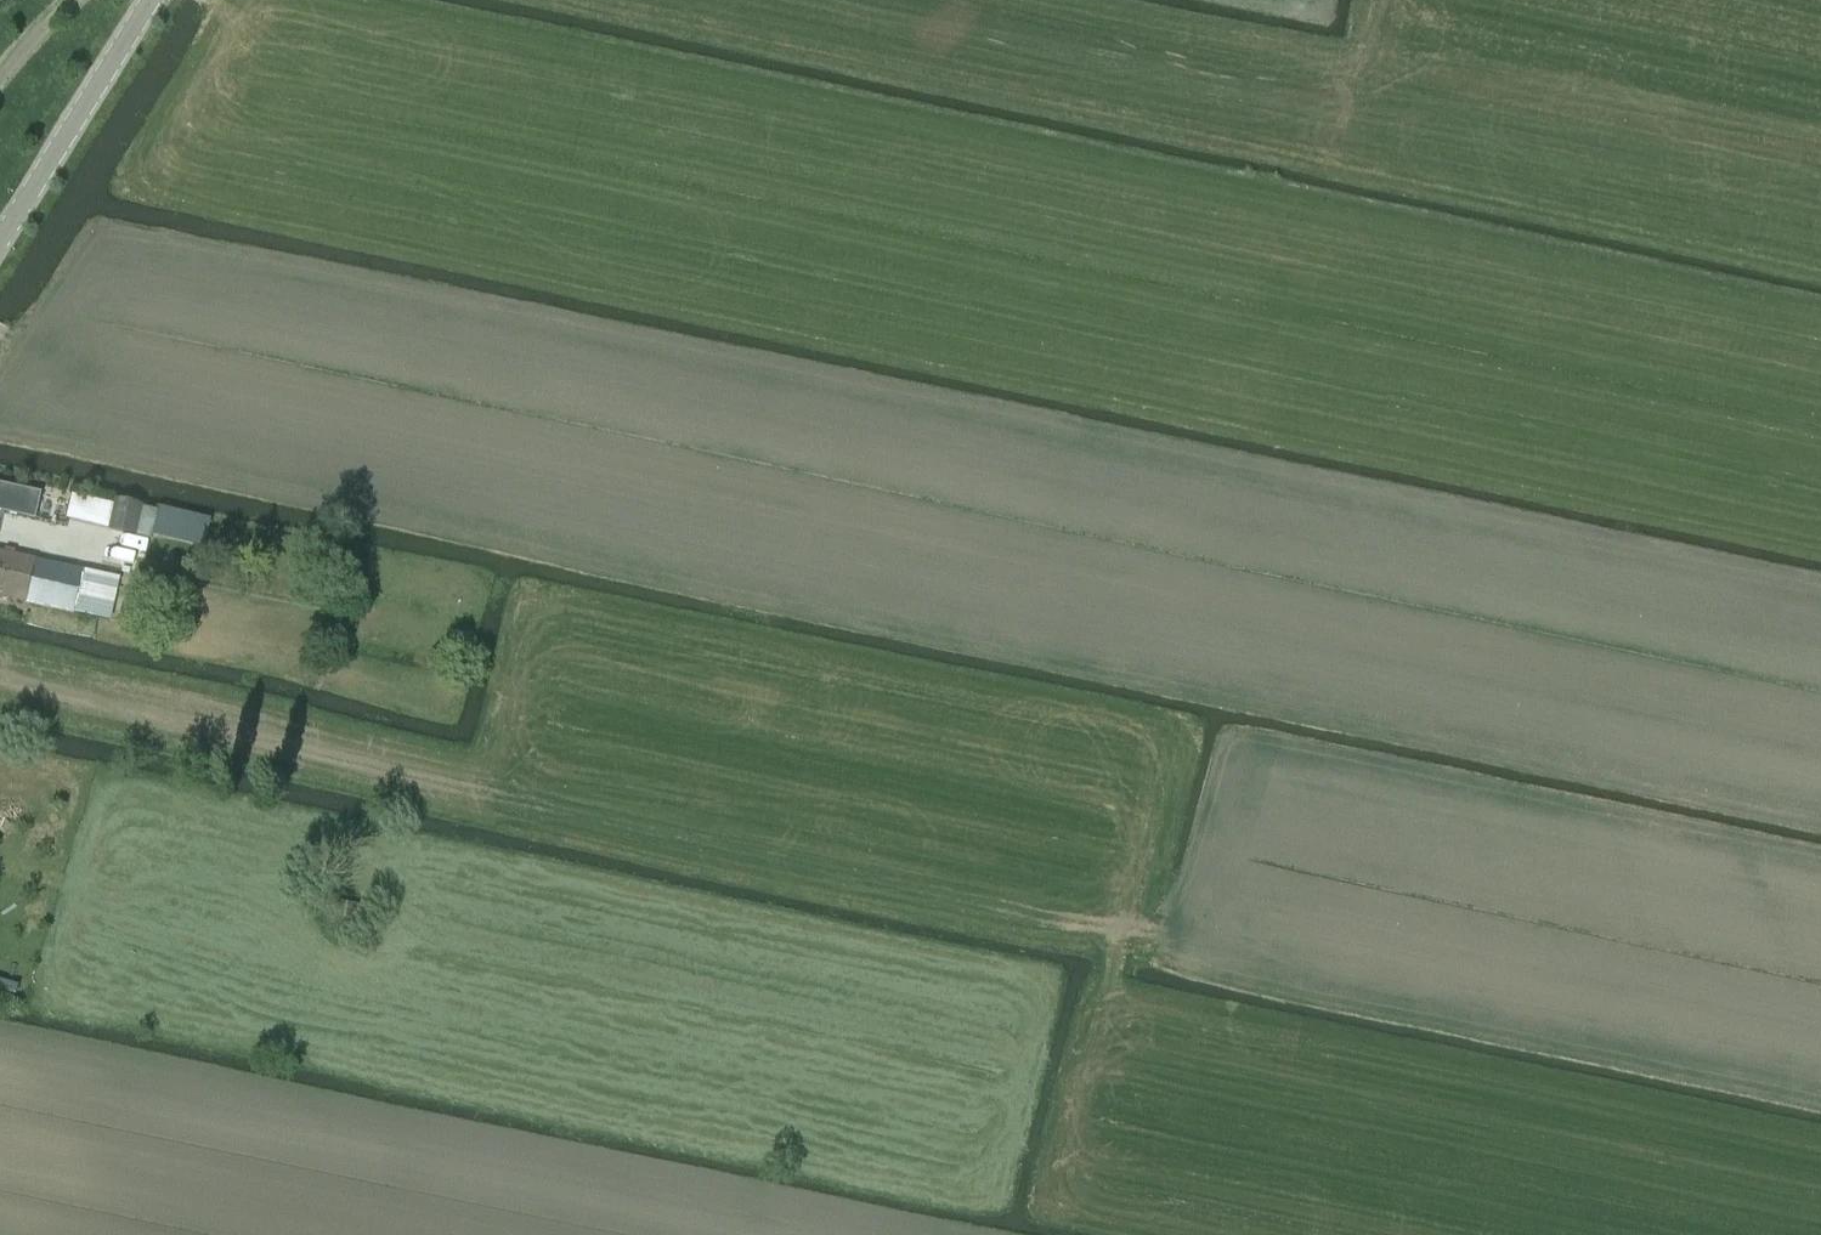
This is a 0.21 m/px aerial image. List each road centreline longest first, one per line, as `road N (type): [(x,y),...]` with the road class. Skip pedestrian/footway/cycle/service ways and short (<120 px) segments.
road 1 (tertiary): [(151,0),(0,243)]

